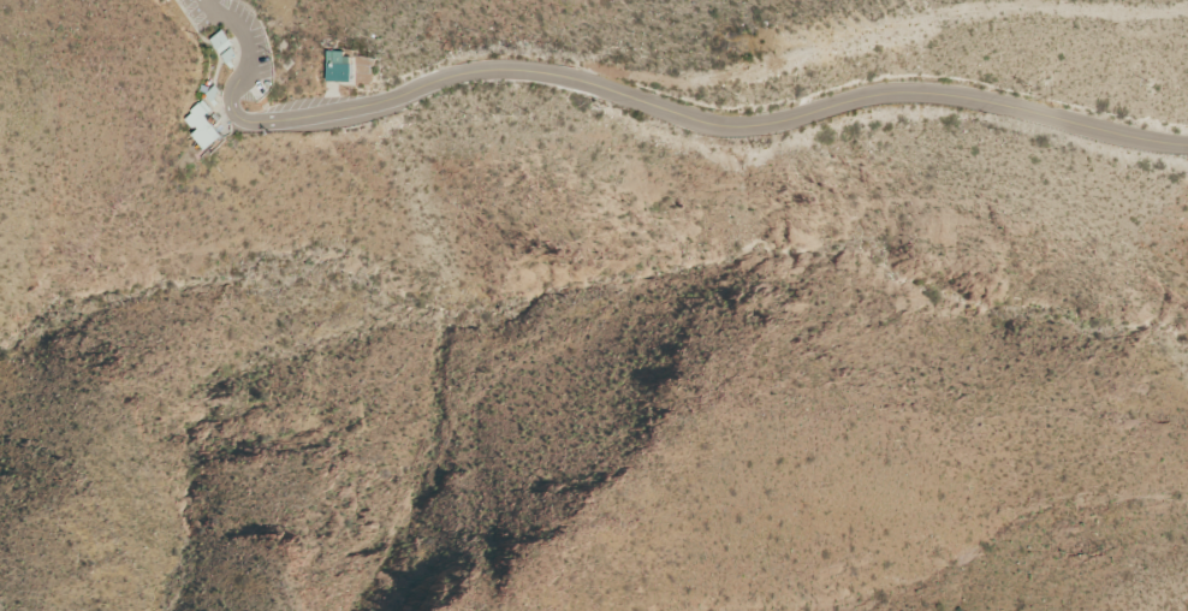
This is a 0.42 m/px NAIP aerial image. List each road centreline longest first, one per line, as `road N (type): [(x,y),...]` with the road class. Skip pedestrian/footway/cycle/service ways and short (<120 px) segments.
road 1 (residential): [(1187,145),(919,91),(849,101),(765,126),(718,126),(574,76),(515,67),(457,75),(360,109),(248,123)]

